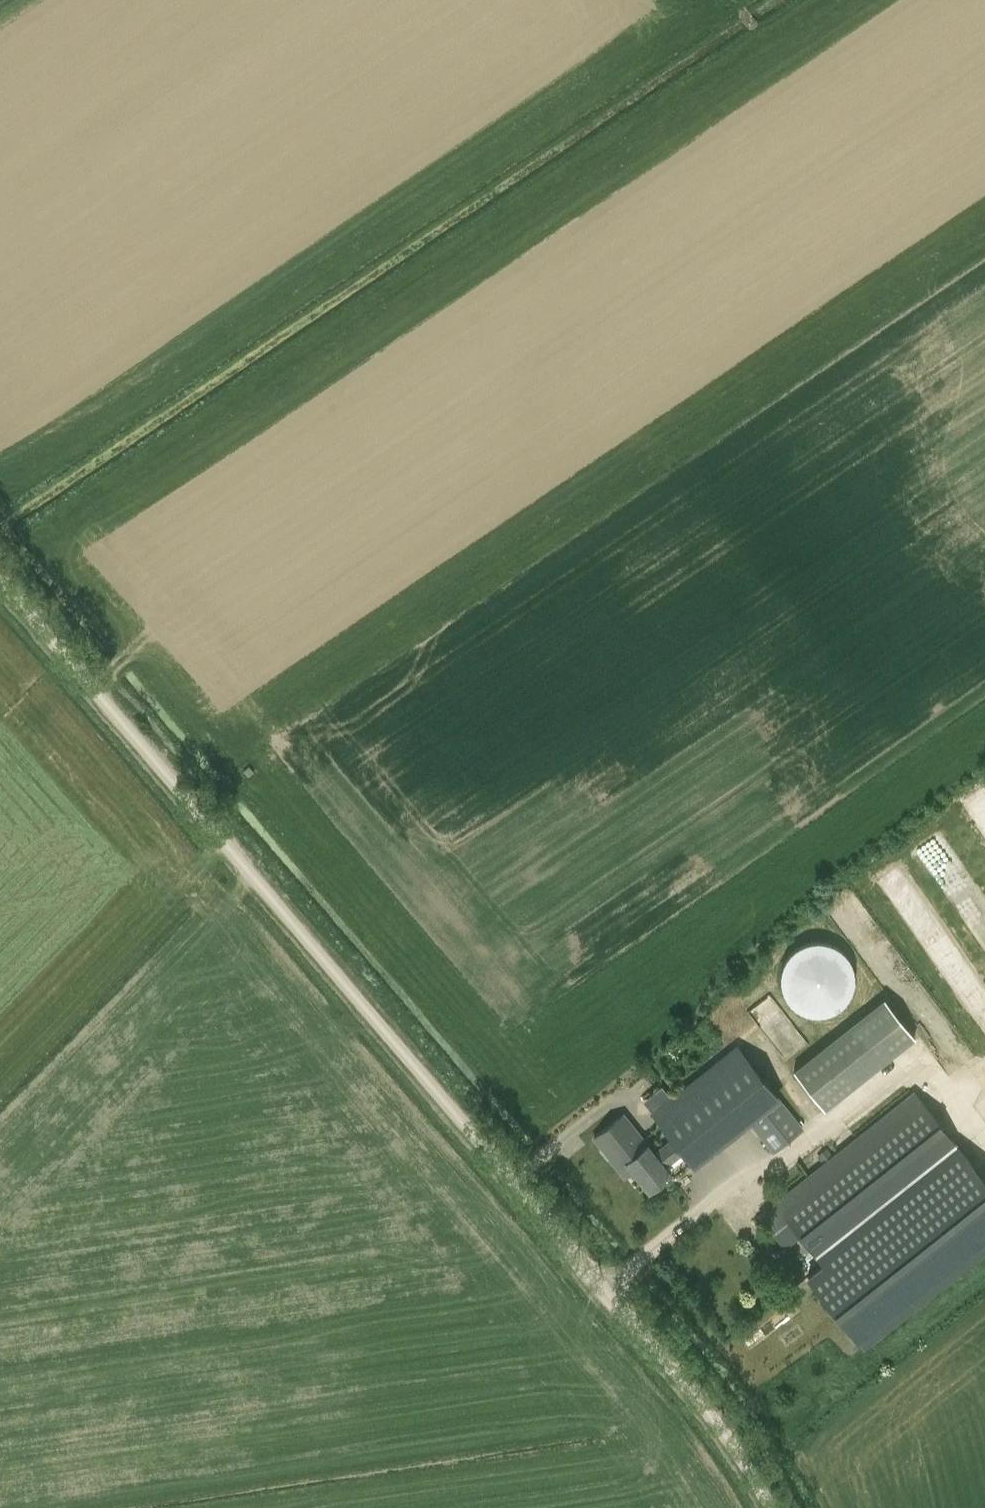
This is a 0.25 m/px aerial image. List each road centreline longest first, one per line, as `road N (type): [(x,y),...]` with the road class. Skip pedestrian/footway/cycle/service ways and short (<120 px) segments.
road 1 (unclassified): [(778,1507),(740,1447),(0,581)]

